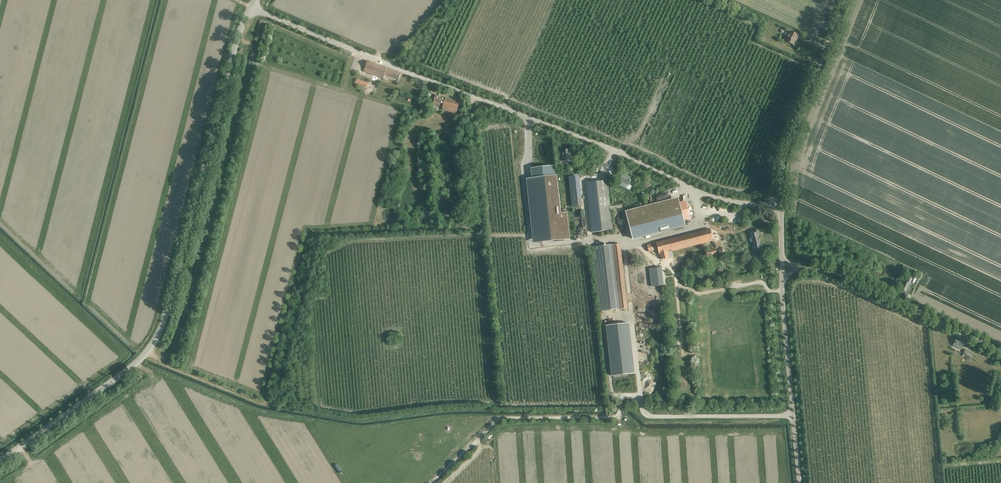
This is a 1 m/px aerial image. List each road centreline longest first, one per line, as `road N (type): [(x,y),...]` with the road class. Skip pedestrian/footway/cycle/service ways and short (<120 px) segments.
road 1 (unclassified): [(770,205),(711,195),(251,7)]
road 2 (tertiary): [(0,459),(149,349),(168,308),(251,7)]
road 3 (unclassified): [(796,269),(845,276),(1000,349)]
road 4 (unclassified): [(799,482),(783,279)]
road 5 (unclassified): [(782,189),(785,156),(847,0)]
road 6 (track): [(499,419),(618,417),(622,397),(640,396)]
road 7 (track): [(479,229),(472,96)]

